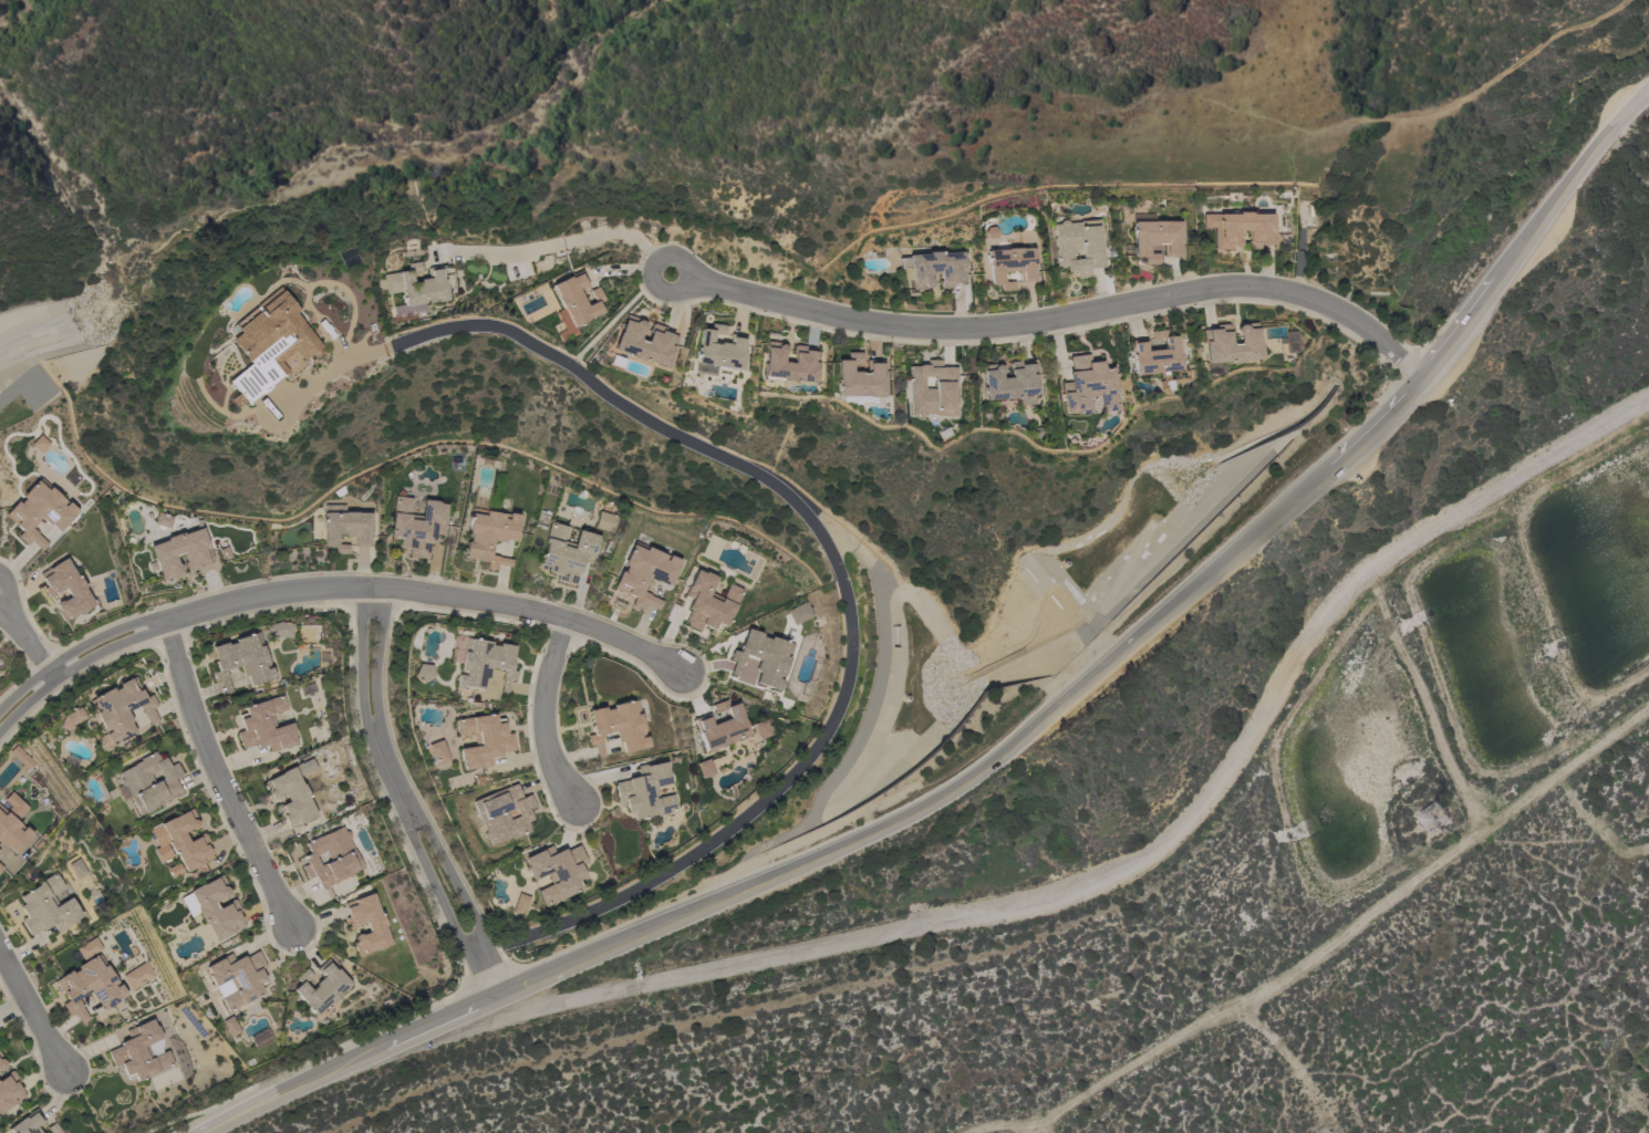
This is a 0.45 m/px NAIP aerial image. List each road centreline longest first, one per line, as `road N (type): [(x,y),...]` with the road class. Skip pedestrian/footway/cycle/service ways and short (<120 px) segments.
road 1 (residential): [(457,1011),(536,1007),(946,921),(1065,894),(1127,869),(1200,801),(1314,624),(1351,580),(1404,539),(1648,393)]
road 2 (residential): [(475,954),(602,908),(719,835),(797,775),(849,679),(846,602),(831,560),(819,534),(766,477),(625,410),(506,332),(463,325),(416,333),(332,364),(263,416)]
road 3 (secondary): [(1336,464),(1020,740),(920,811),(496,996)]
road 4 (residential): [(680,272),(844,315),(937,325),(1010,325),(1221,284),(1276,285),(1363,322),(1419,382)]
road 5 (residential): [(0,723),(51,676),(123,637),(261,596),(315,590),(411,593),(530,612),(681,674)]
road 6 (residential): [(1625,0),(1542,42),(1435,116),(1348,123),(1324,129),(1296,154)]
road 7 (residential): [(288,928),(203,745),(165,623)]
road 8 (secondary): [(1648,96),(1596,147),(1500,280)]
road 9 (residential): [(369,590),(370,720),(407,811)]
road 10 (residential): [(563,621),(540,720),(551,769),(574,803)]
road 11 (secondary): [(372,1050),(200,1132)]
road 12 (residential): [(475,954),(476,925),(407,811)]
road 13 (residential): [(407,811),(409,835),(454,935),(475,954)]
road 14 (residential): [(66,1070),(0,947)]
road 15 (secondary): [(496,996),(372,1050)]
road 16 (secondary): [(1500,280),(1419,382)]

